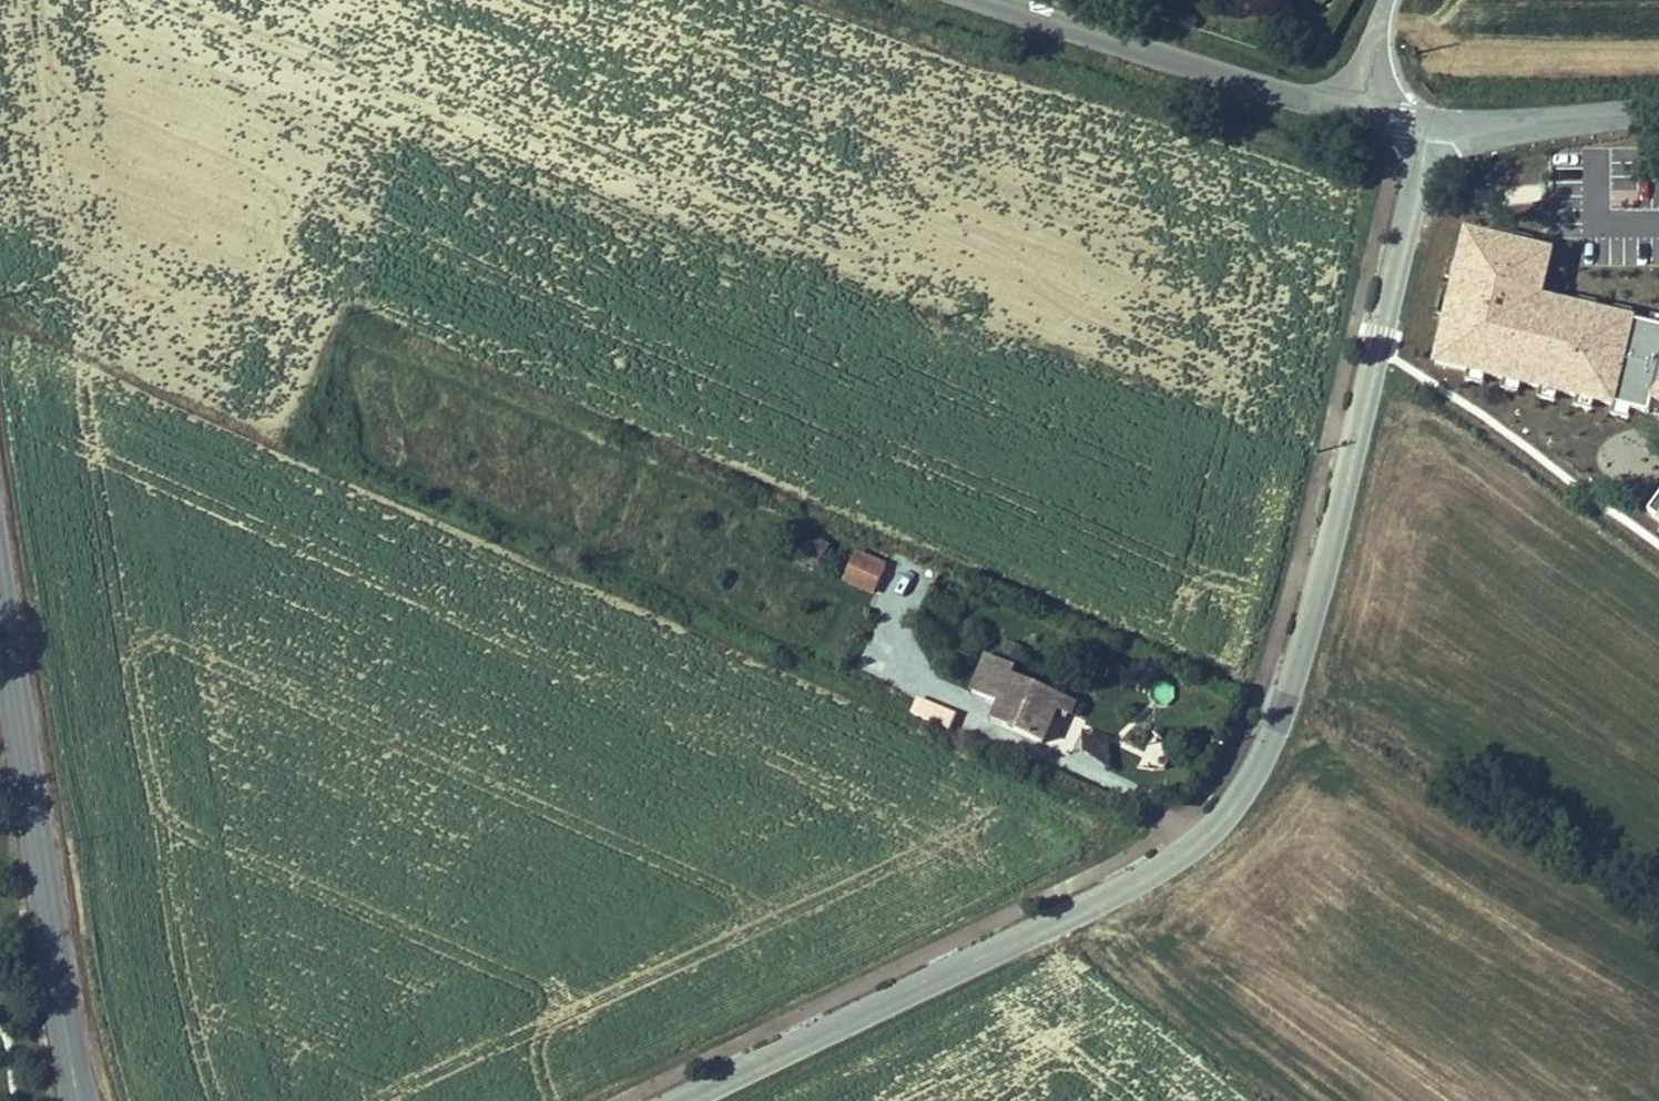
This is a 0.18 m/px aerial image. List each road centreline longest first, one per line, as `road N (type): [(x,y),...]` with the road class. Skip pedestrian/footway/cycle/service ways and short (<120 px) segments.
road 1 (unclassified): [(674,1100),(1116,910),(1192,863),(1224,827),(1285,711),(1302,657),(1436,125)]
road 2 (primary): [(0,592),(84,1100)]
road 3 (tertiary): [(969,0),(1360,111)]
road 4 (tertiary): [(1436,125),(1658,112)]

